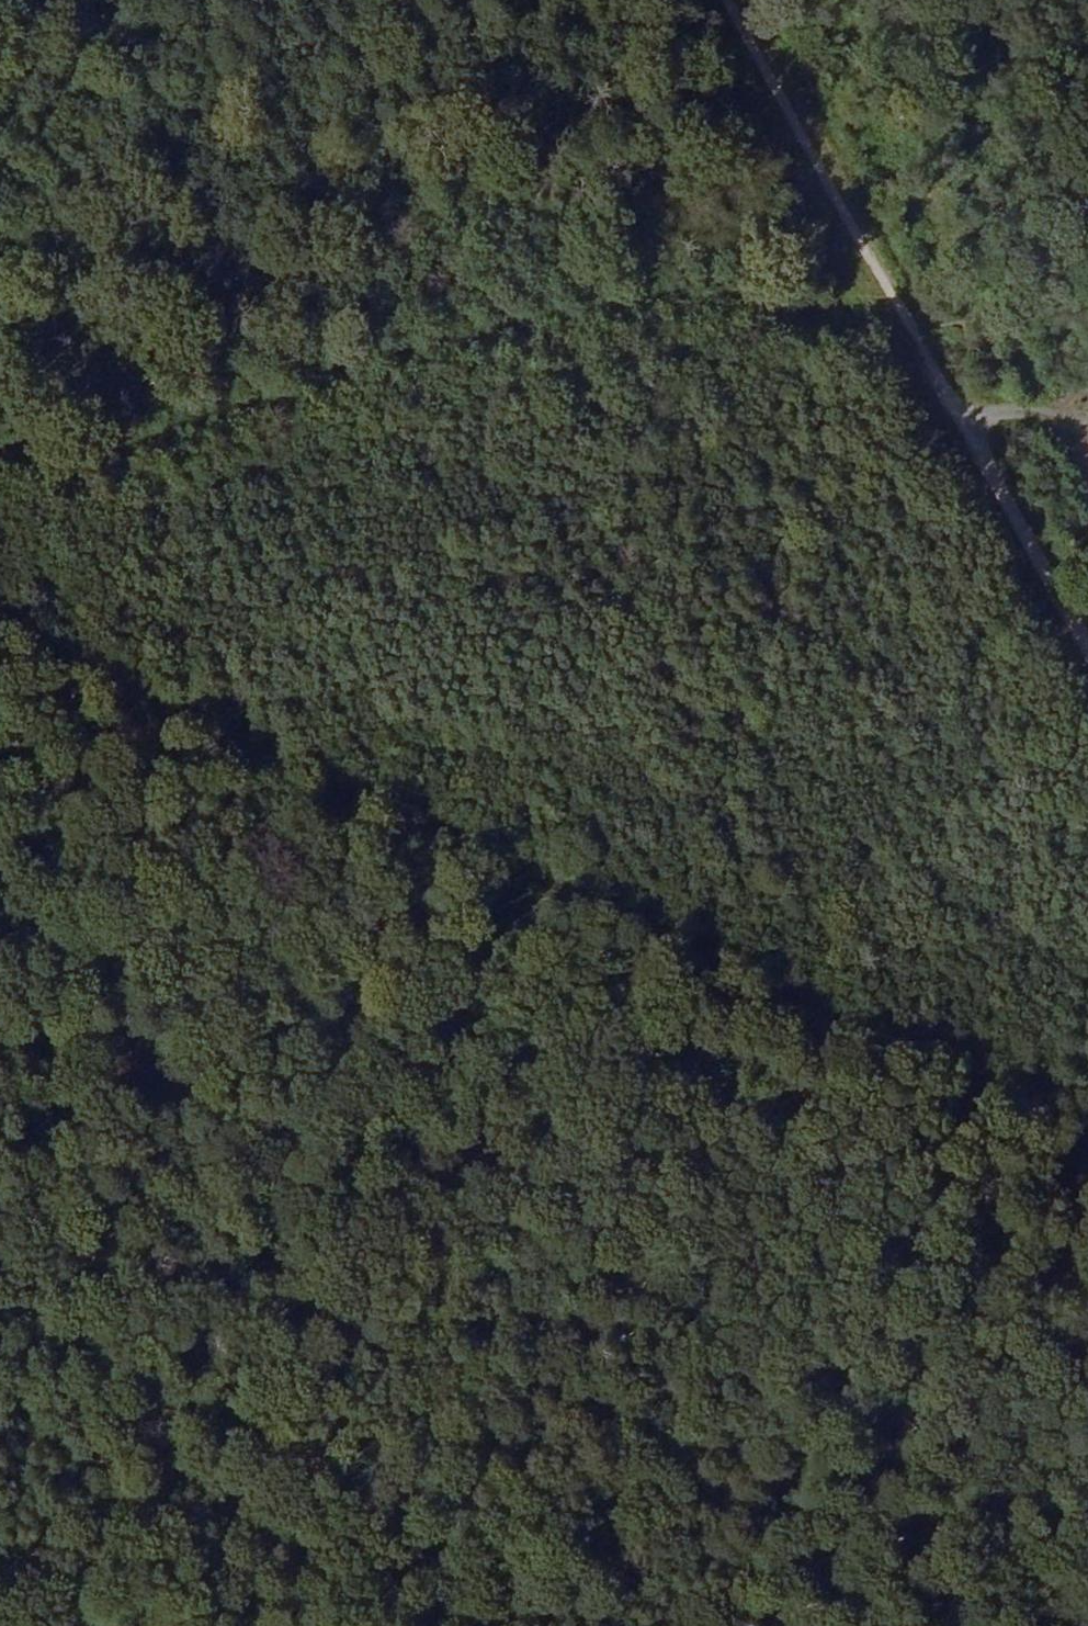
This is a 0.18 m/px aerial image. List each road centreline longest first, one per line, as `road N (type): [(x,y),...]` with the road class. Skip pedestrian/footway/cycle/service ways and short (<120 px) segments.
road 1 (track): [(1087,659),(802,136)]
road 2 (track): [(729,0),(802,136)]

